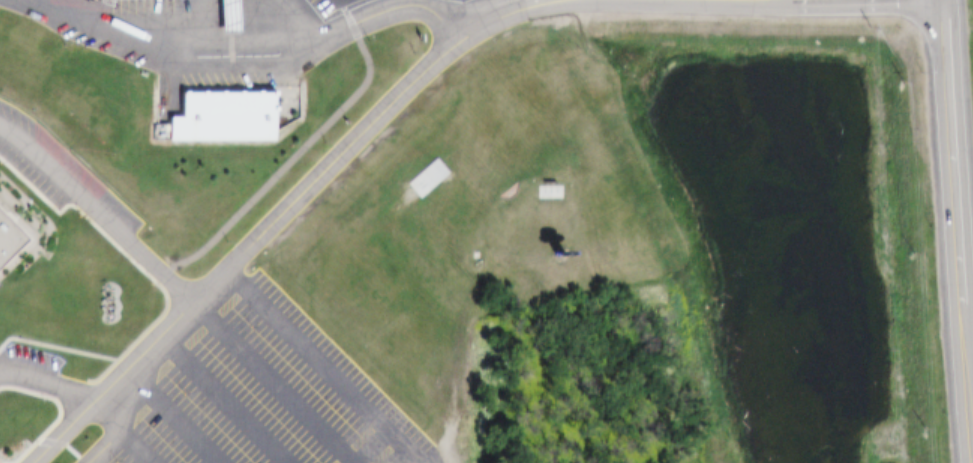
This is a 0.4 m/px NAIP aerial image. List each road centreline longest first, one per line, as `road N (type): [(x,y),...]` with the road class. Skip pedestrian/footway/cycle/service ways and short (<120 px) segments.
road 1 (residential): [(33,462),(171,336),(426,71),(510,12),(556,3),(940,2)]
road 2 (primary): [(958,304),(940,2)]
road 3 (primary): [(969,462),(958,304)]

